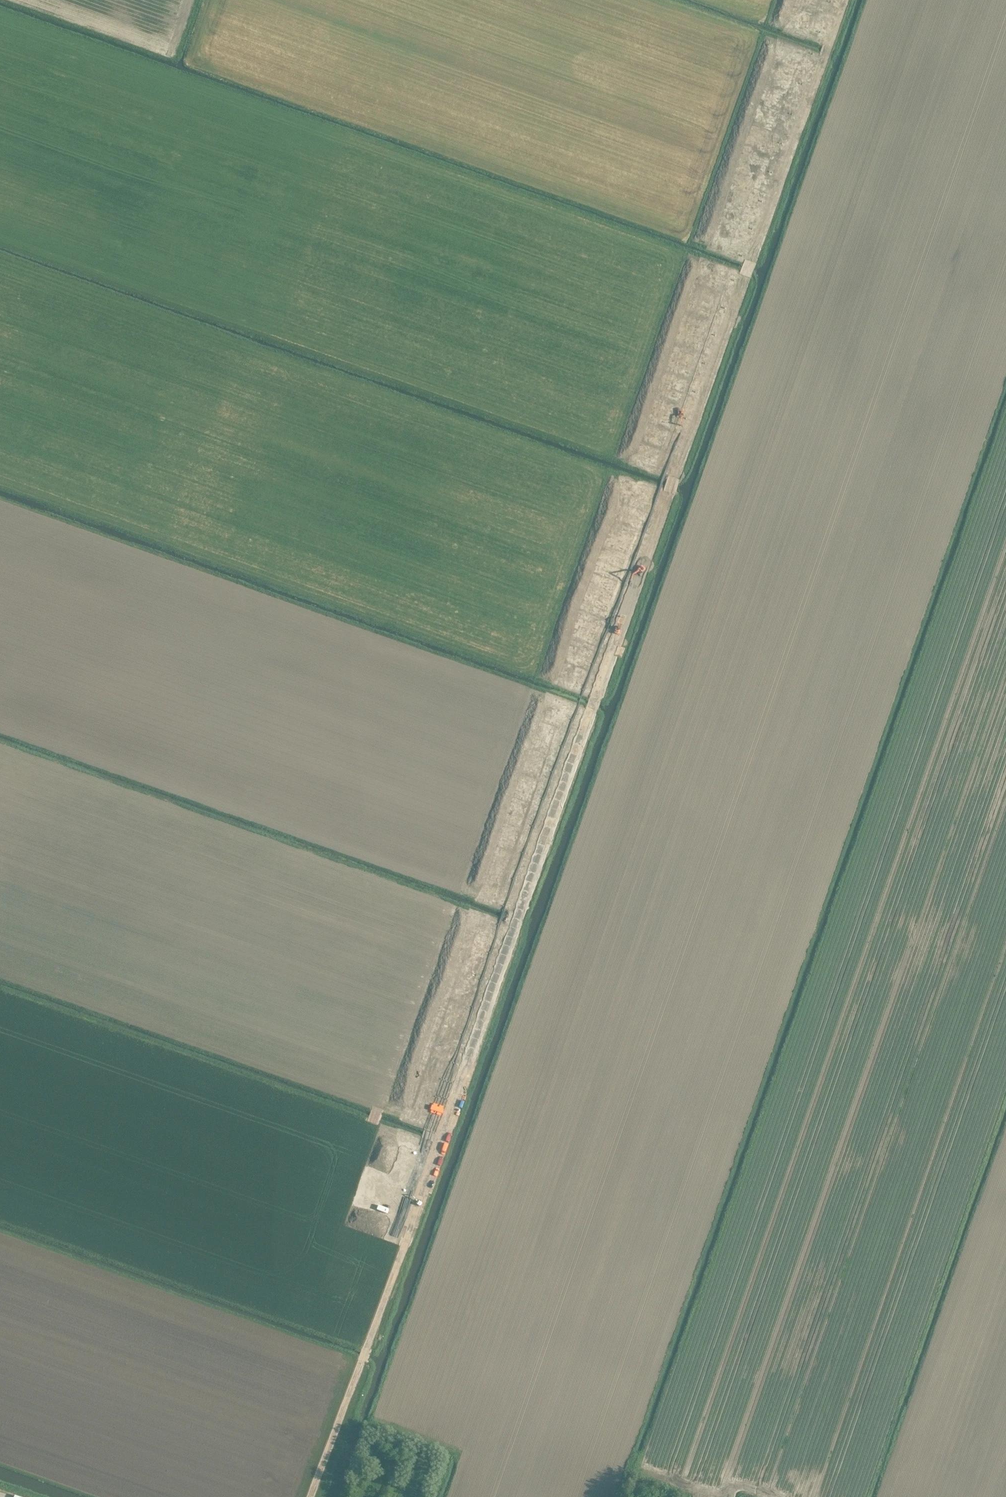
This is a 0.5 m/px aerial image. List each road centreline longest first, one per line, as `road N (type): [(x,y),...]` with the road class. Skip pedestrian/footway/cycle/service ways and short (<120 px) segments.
road 1 (track): [(416,1213),(310,1496)]

